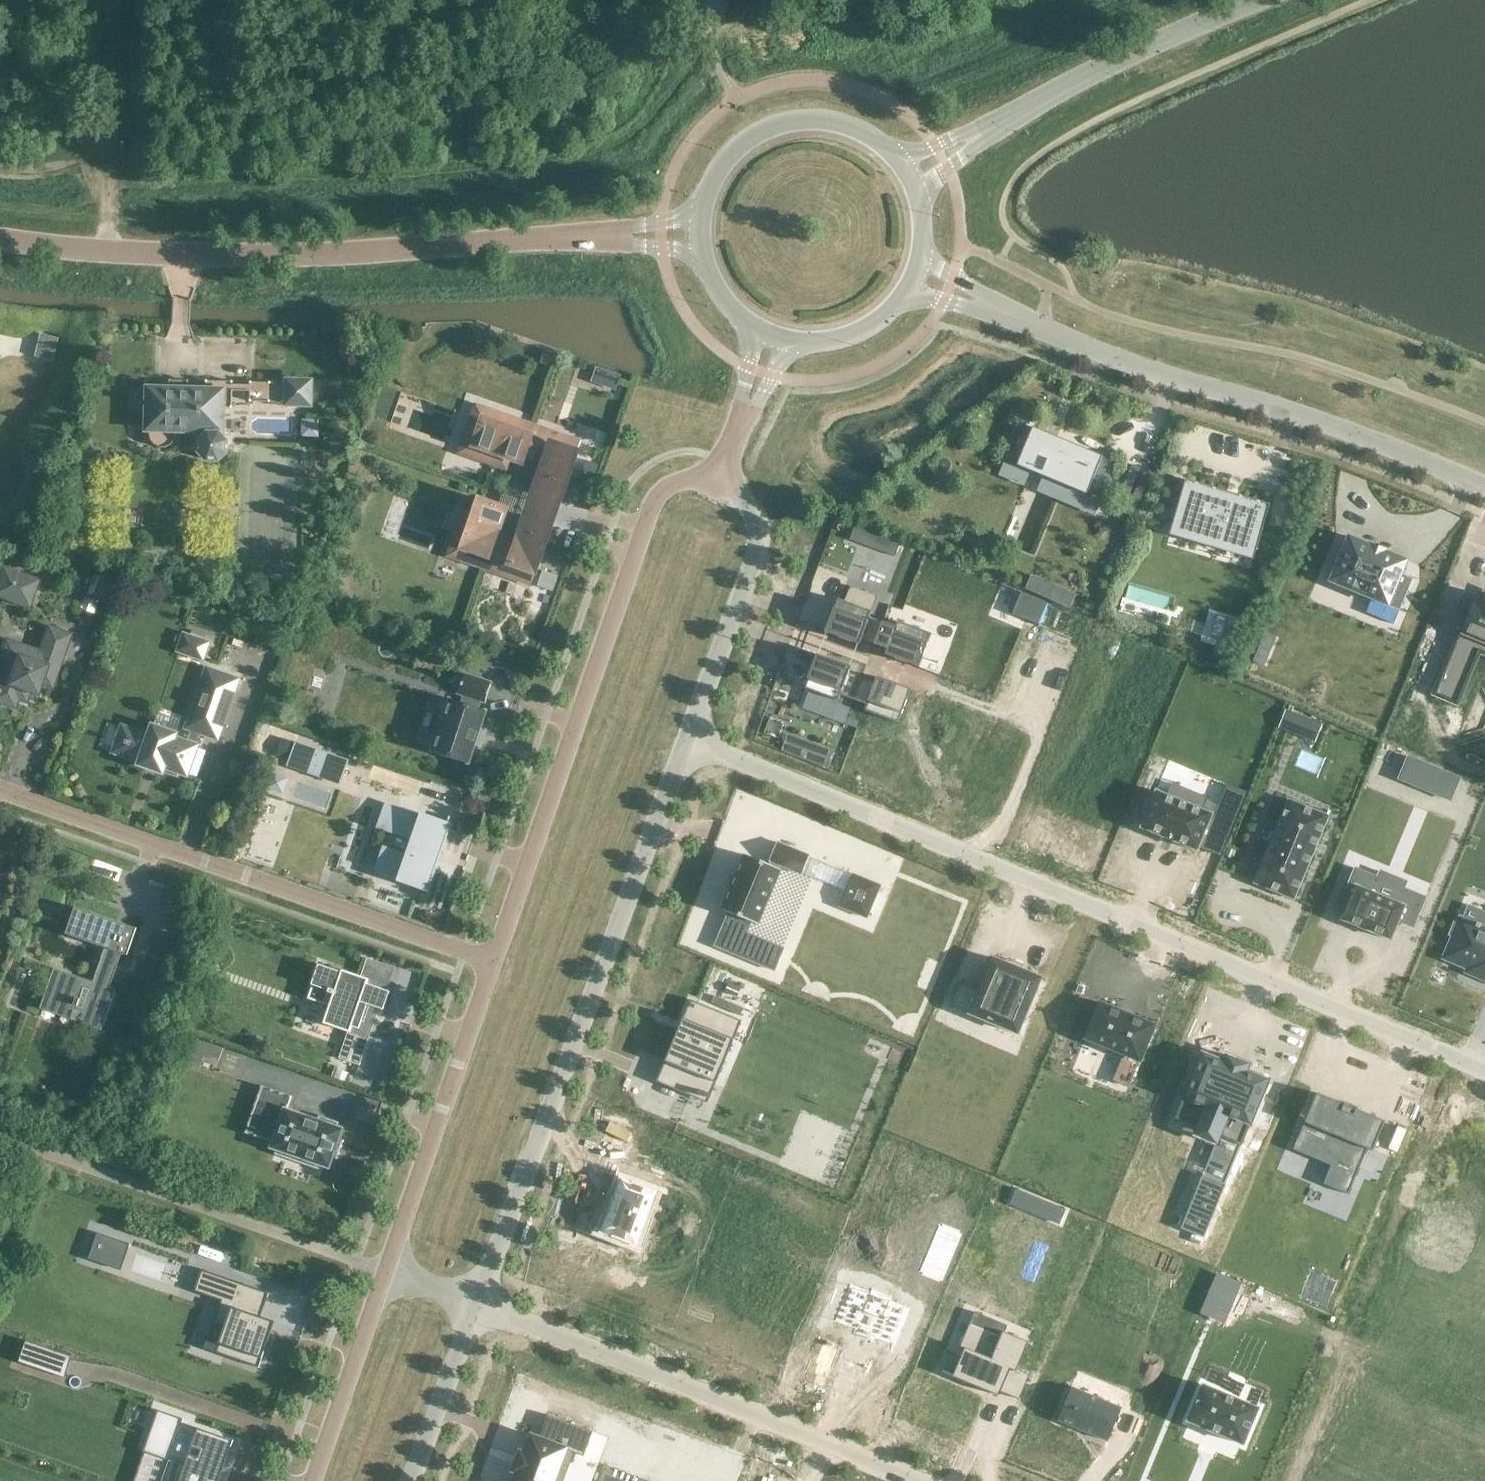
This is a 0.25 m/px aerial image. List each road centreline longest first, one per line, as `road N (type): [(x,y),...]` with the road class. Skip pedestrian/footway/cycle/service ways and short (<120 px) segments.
road 1 (residential): [(688,740),(1484,1071)]
road 2 (unclassified): [(615,238),(365,251),(108,249),(0,236)]
road 3 (residential): [(478,1303),(688,740)]
road 4 (residential): [(714,484),(681,480),(655,500),(494,960)]
road 5 (residential): [(494,960),(0,789)]
road 6 (residential): [(1484,485),(996,309)]
road 7 (residential): [(920,1480),(478,1303)]
road 8 (residential): [(494,960),(385,1271)]
road 9 (tertiary): [(987,131),(1254,0)]
road 10 (residential): [(688,740),(760,544),(752,511),(714,484)]
road 11 (tertiary): [(902,165),(883,146),(836,123),(784,124),(759,133),(719,168),(699,216)]
road 12 (track): [(108,249),(116,0)]
road 13 (residential): [(385,1271),(312,1480)]
road 14 (residential): [(412,1480),(478,1303)]
road 15 (tertiary): [(785,345),(856,339),(909,293)]

